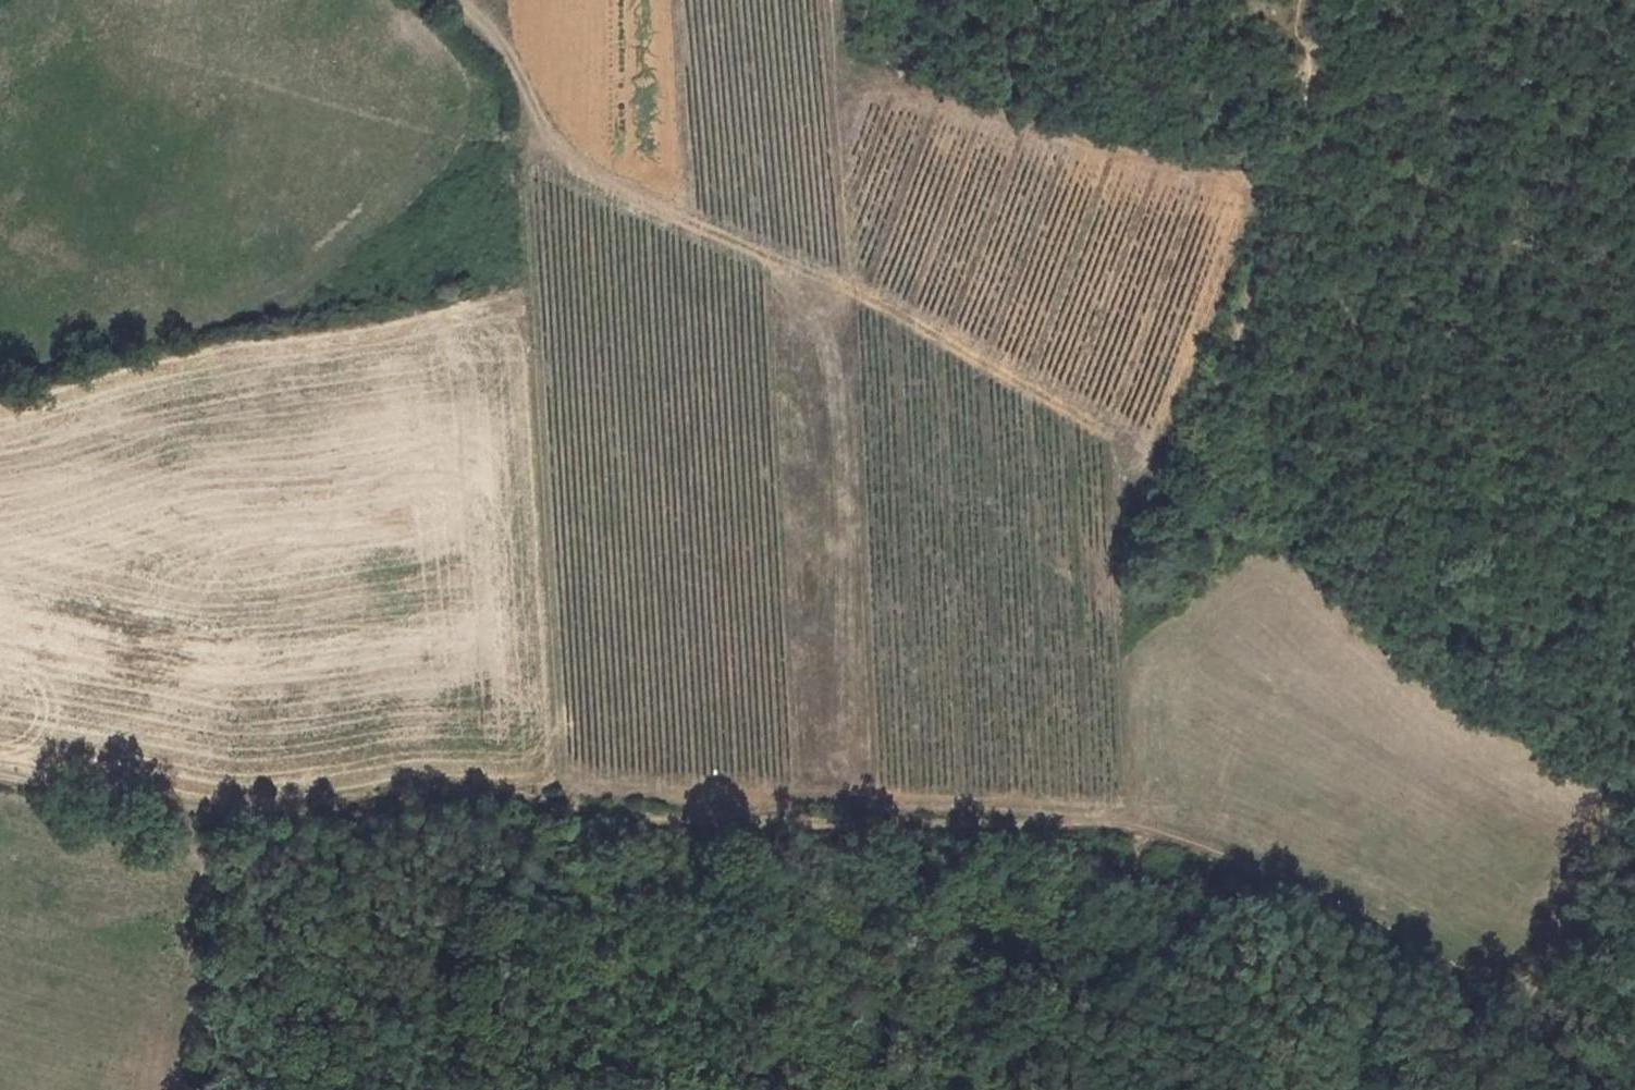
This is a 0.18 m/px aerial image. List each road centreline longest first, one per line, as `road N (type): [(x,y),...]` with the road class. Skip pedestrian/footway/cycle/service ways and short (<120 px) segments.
road 1 (track): [(0,779),(202,811),(402,803),(1144,839),(1409,943),(1626,1089)]
road 2 (track): [(455,0),(508,62),(555,157),(613,193),(851,289),(1146,449)]
road 3 (track): [(1303,0),(1295,32),(1305,49),(1306,84),(1146,449)]

